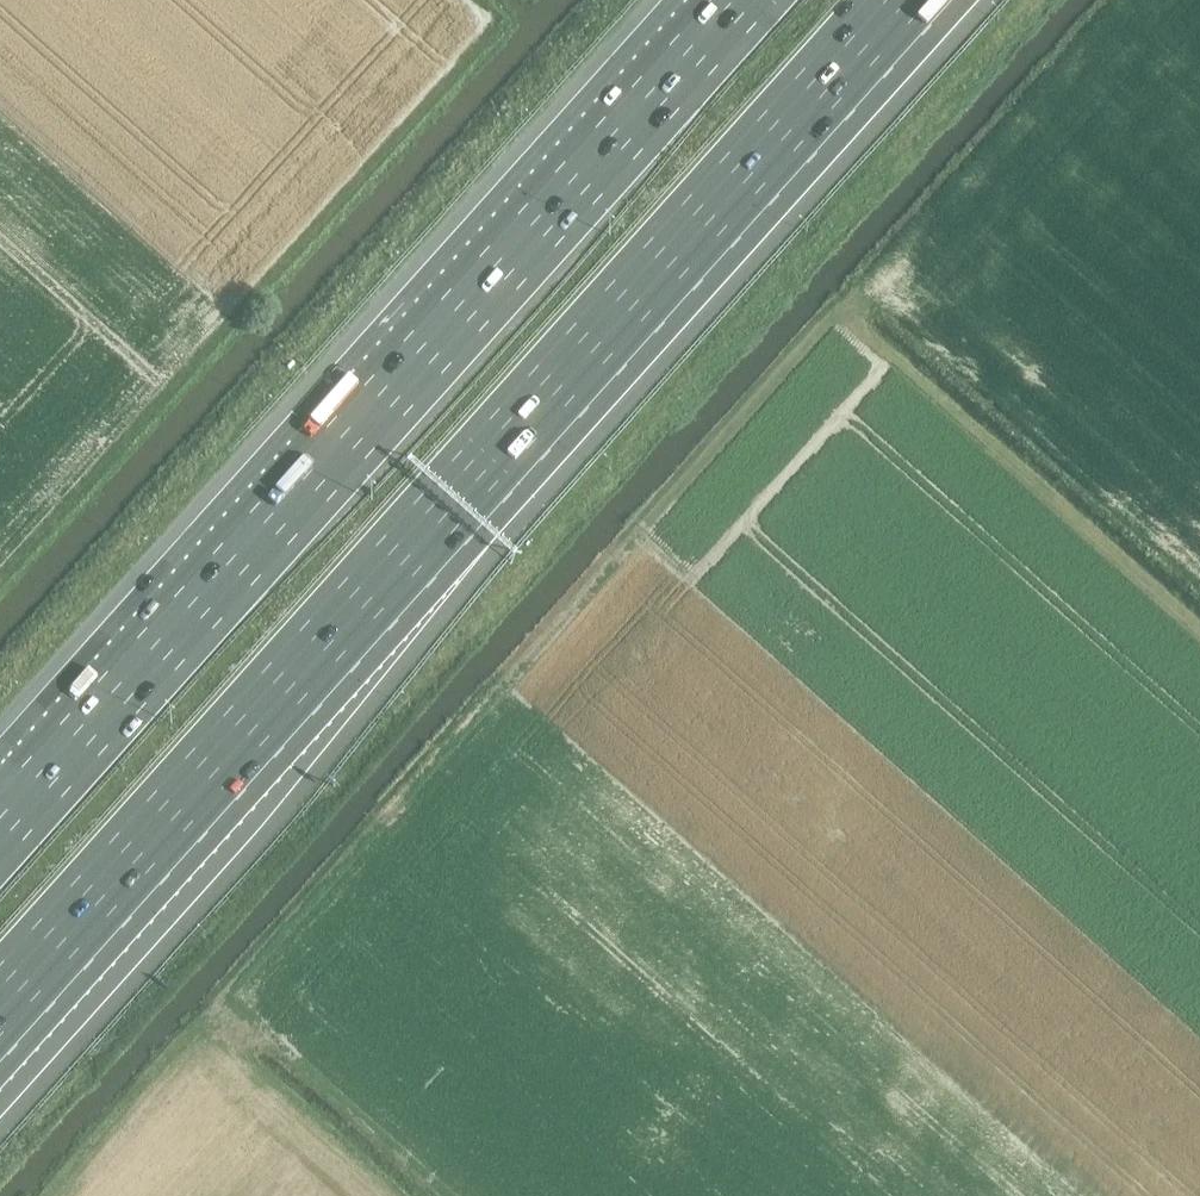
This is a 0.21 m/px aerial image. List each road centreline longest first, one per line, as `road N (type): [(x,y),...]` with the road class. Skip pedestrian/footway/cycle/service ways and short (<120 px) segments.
road 1 (motorway): [(0,999),(897,0)]
road 2 (motorway): [(744,0),(0,829)]

